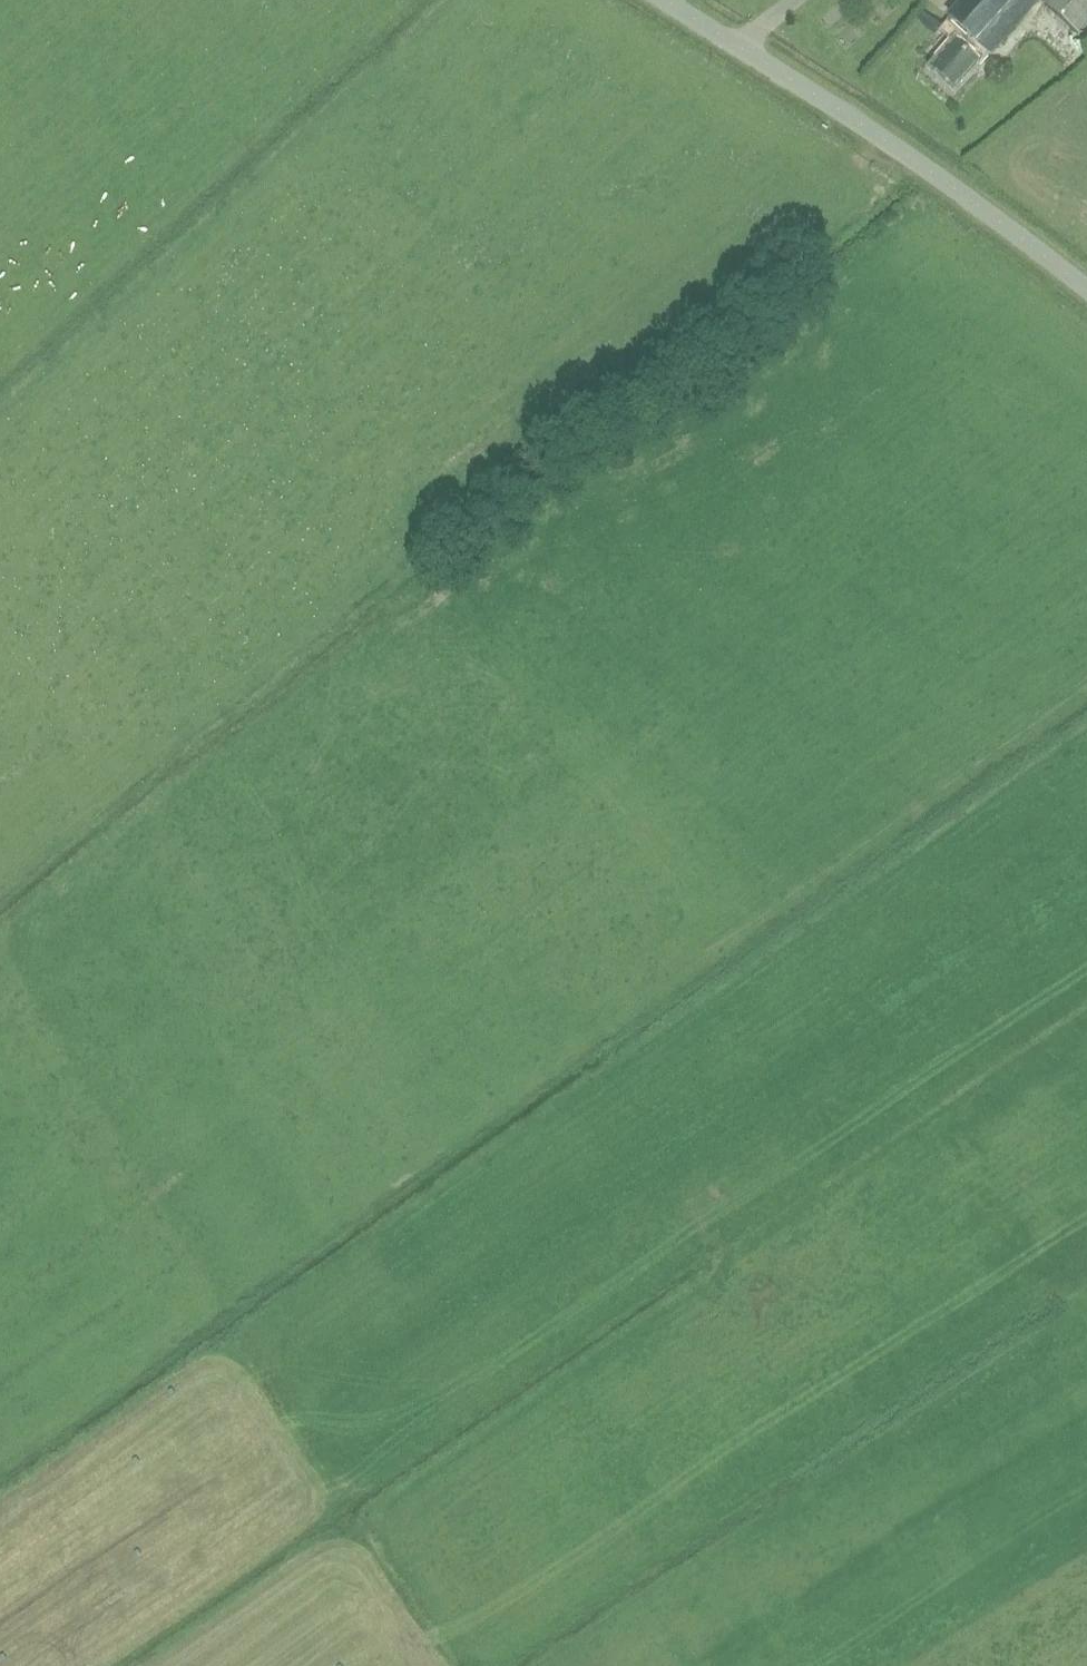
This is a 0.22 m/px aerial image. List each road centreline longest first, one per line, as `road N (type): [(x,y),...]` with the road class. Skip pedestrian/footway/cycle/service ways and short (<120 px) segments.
road 1 (unclassified): [(1086,288),(918,159),(667,0)]

